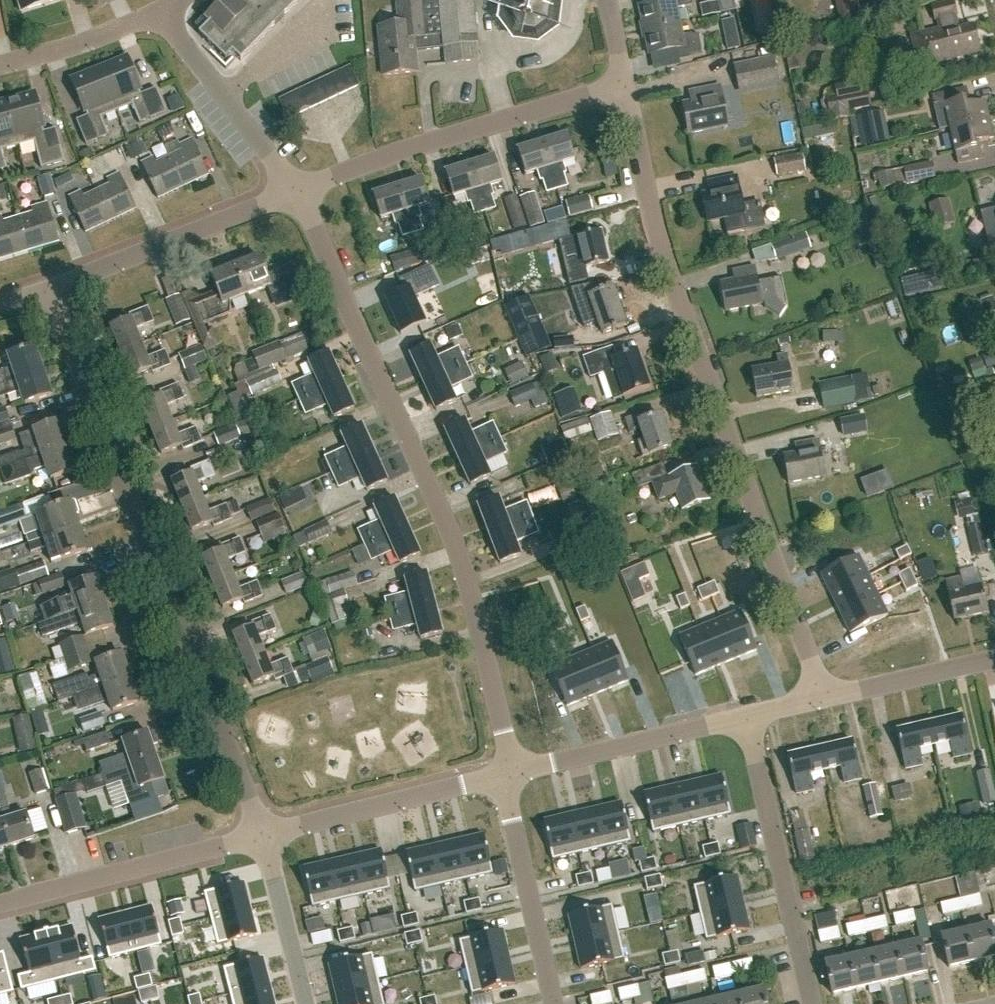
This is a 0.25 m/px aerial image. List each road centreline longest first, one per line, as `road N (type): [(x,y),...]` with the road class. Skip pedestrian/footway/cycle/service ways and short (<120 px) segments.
road 1 (residential): [(822,695),(664,264),(623,85)]
road 2 (residential): [(514,772),(450,540),(294,191)]
road 3 (residential): [(261,835),(48,290)]
road 4 (residential): [(294,191),(623,85)]
road 5 (residential): [(747,715),(813,1003)]
road 6 (residential): [(0,902),(261,835)]
road 7 (residential): [(48,290),(294,191)]
road 8 (residential): [(261,835),(502,775)]
road 9 (residential): [(514,772),(747,715)]
road 10 (residential): [(552,1003),(502,775)]
road 11 (residential): [(294,191),(158,16)]
road 12 (residential): [(822,695),(994,657)]
road 13 (residential): [(305,1003),(261,835)]
road 14 (residential): [(0,64),(158,16)]

